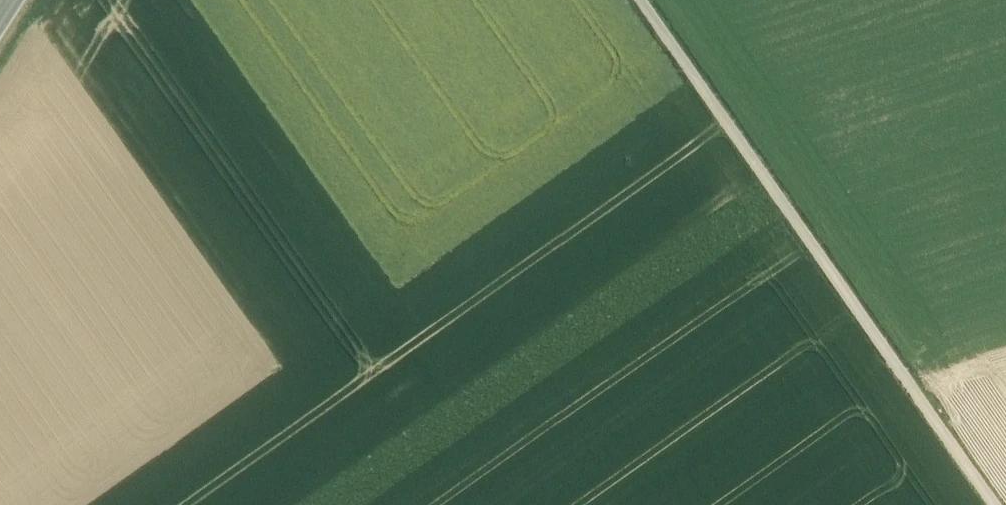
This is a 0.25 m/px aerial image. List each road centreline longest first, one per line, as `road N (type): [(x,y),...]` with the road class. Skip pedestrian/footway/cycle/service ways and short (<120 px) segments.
road 1 (track): [(995,504),(641,0)]

